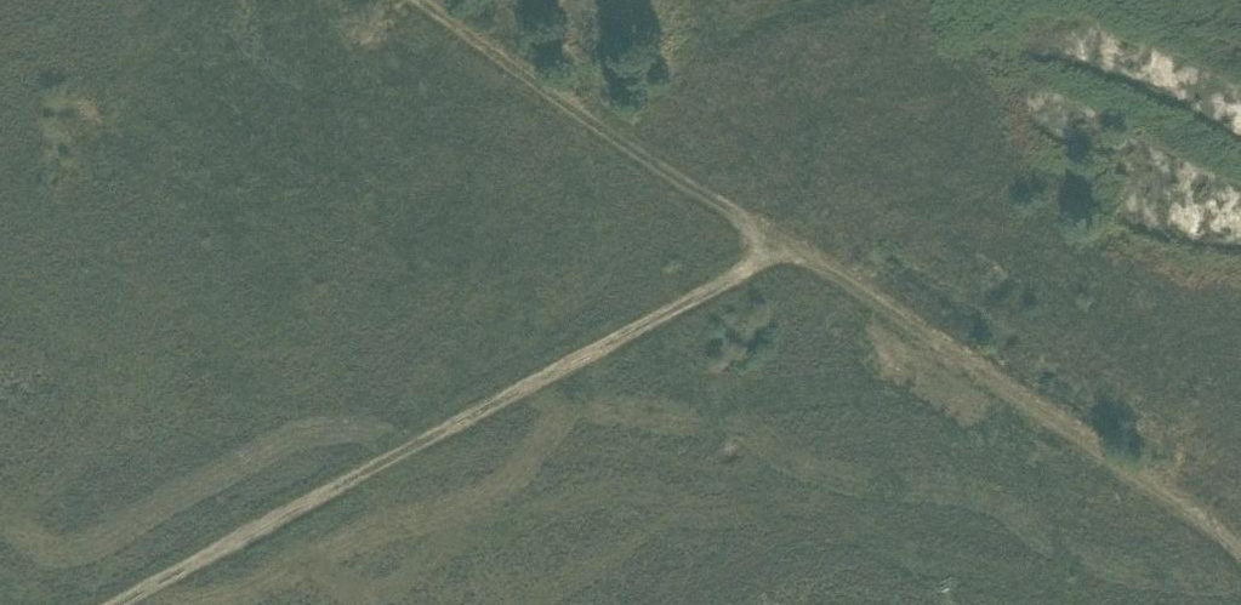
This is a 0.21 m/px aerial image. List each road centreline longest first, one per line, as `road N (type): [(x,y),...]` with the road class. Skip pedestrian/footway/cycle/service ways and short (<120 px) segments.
road 1 (track): [(101,604),(790,244),(1200,505),(1240,547)]
road 2 (track): [(416,0),(546,96),(790,244)]

